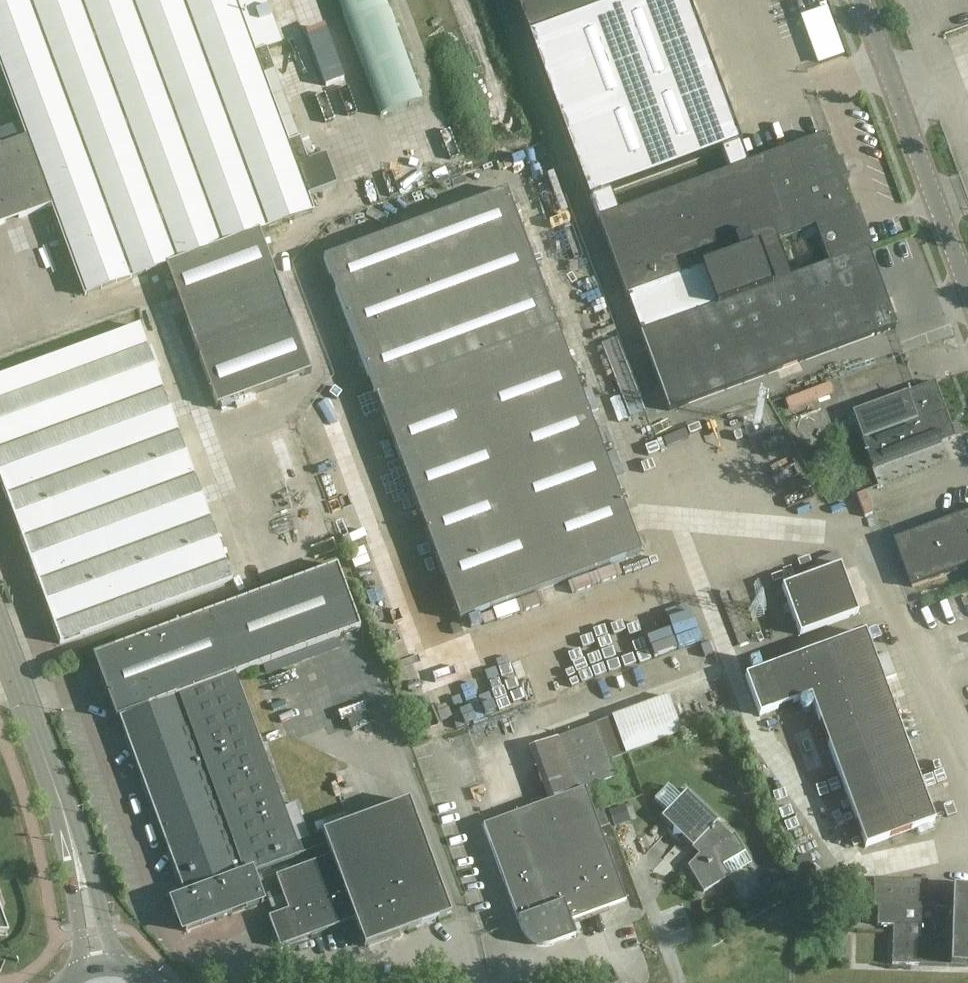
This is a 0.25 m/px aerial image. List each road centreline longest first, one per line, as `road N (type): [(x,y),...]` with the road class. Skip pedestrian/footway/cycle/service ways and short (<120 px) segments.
road 1 (tertiary): [(96,970),(65,811),(0,636)]
road 2 (unclassified): [(858,0),(967,298)]

